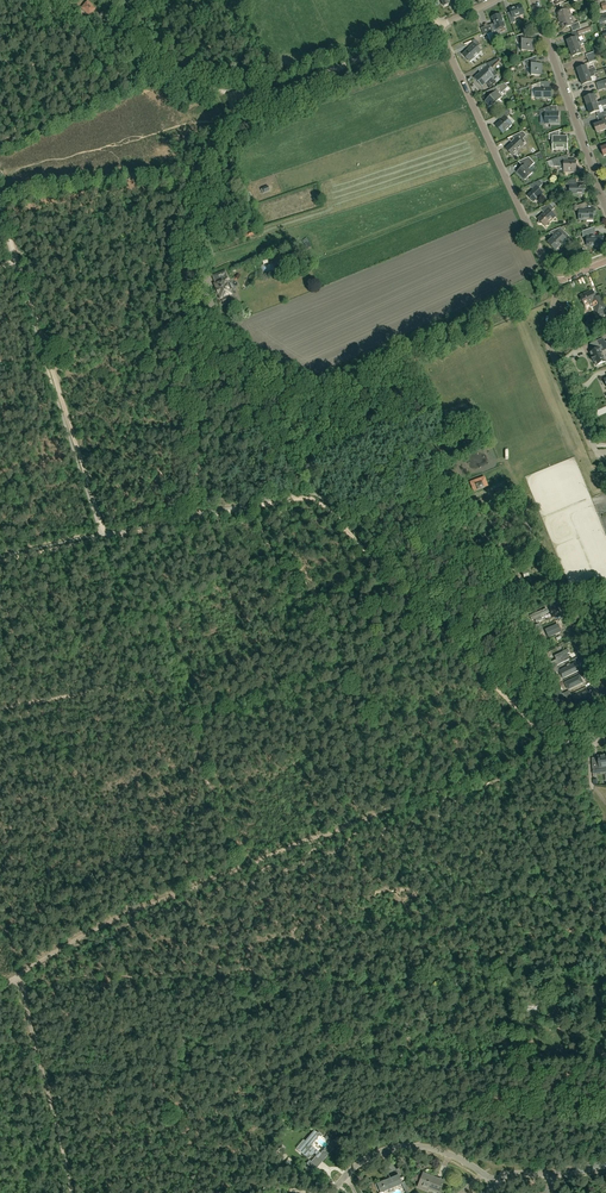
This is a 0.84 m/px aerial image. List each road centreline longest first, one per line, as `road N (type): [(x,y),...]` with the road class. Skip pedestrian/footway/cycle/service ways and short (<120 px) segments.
road 1 (track): [(237,871),(534,754)]
road 2 (track): [(184,224),(200,518)]
road 3 (track): [(109,537),(18,266)]
road 4 (residential): [(557,281),(439,28)]
road 5 (track): [(365,549),(556,746)]
road 6 (track): [(225,122),(249,101),(439,28)]
road 7 (residential): [(605,207),(533,0)]
road 8 (residential): [(333,1192),(361,1162),(403,1146),(438,1150),(495,1179)]
road 9 (track): [(70,943),(237,871)]
road 10 (residential): [(596,450),(549,345),(557,281)]
road 11 (track): [(282,464),(357,458),(450,475)]
road 12 (track): [(417,408),(264,445)]
road 13 (residential): [(591,743),(599,697),(559,604)]
road 14 (track): [(36,0),(154,68)]

